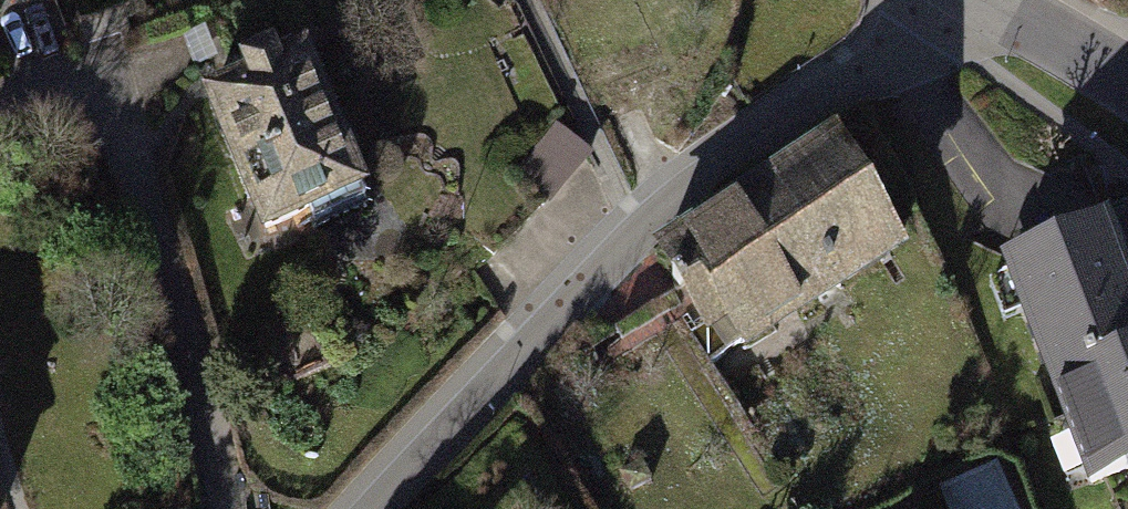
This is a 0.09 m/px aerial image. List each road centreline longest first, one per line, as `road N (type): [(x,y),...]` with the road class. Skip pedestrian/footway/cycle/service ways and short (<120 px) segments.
road 1 (residential): [(376,508),(654,211),(934,25),(956,0)]
road 2 (residential): [(0,114),(108,95),(206,400),(227,508)]
road 3 (residential): [(981,0),(1127,86)]

